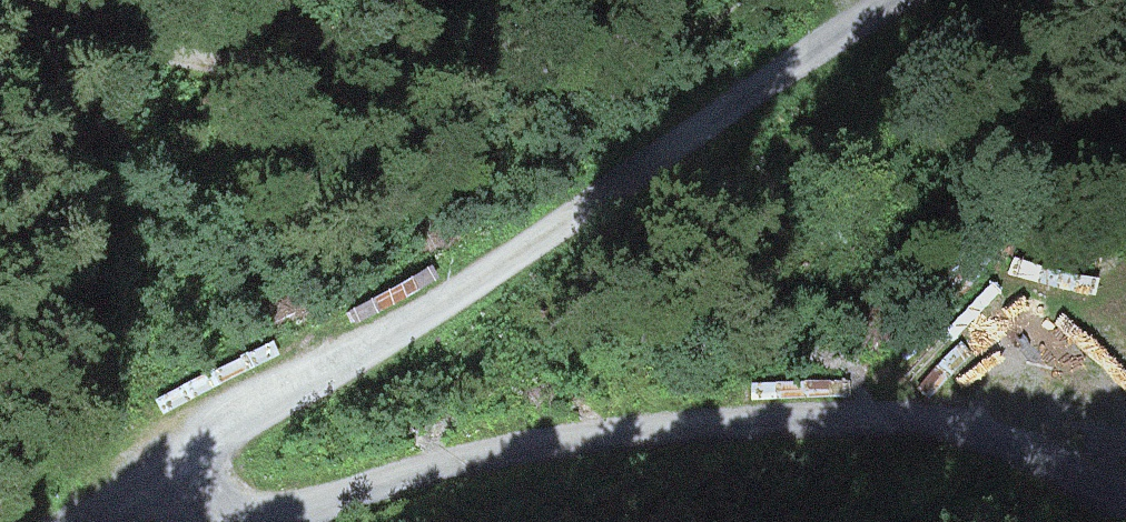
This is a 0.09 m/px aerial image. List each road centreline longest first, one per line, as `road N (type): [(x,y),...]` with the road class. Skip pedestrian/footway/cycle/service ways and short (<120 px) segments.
road 1 (track): [(1125,458),(1045,413),(865,401),(401,472),(229,521)]
road 2 (track): [(168,484),(883,0)]

